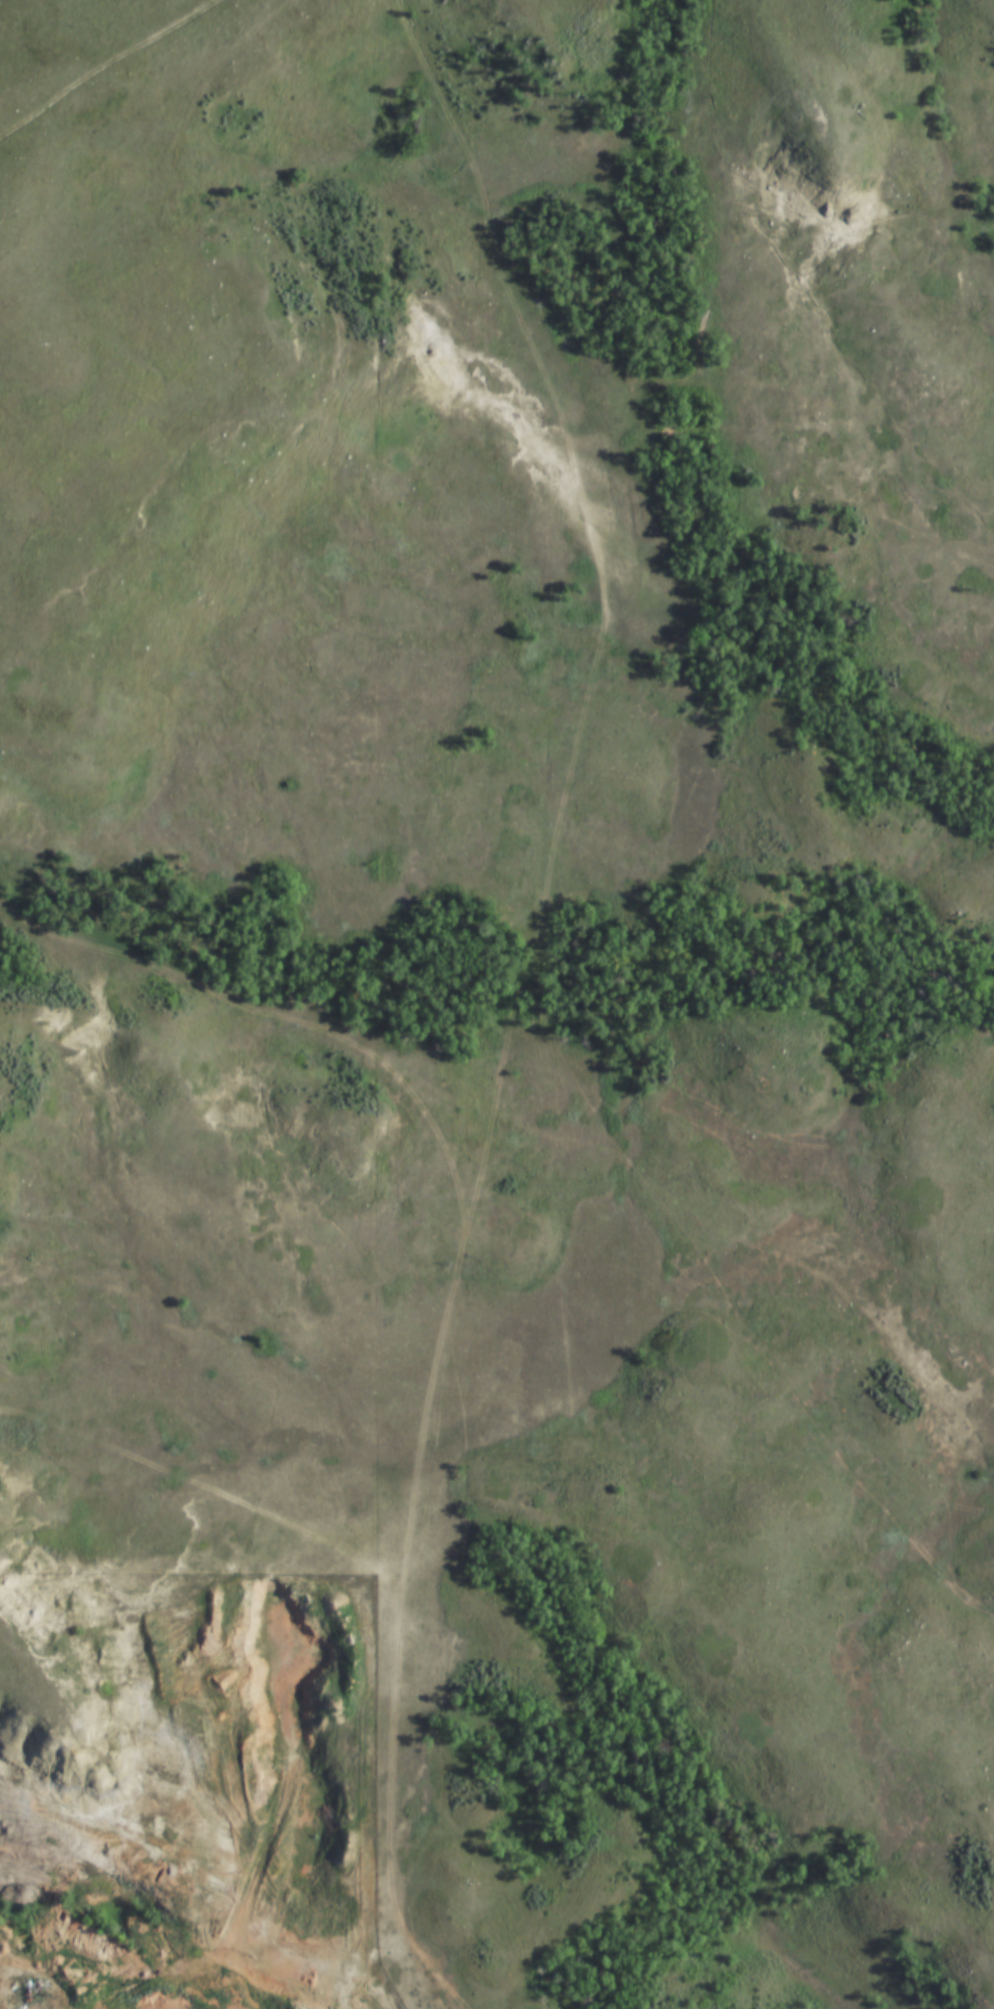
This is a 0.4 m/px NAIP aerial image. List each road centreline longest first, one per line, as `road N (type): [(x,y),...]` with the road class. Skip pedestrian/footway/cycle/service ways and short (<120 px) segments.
road 1 (residential): [(397,2008),(373,1966),(373,1751)]

